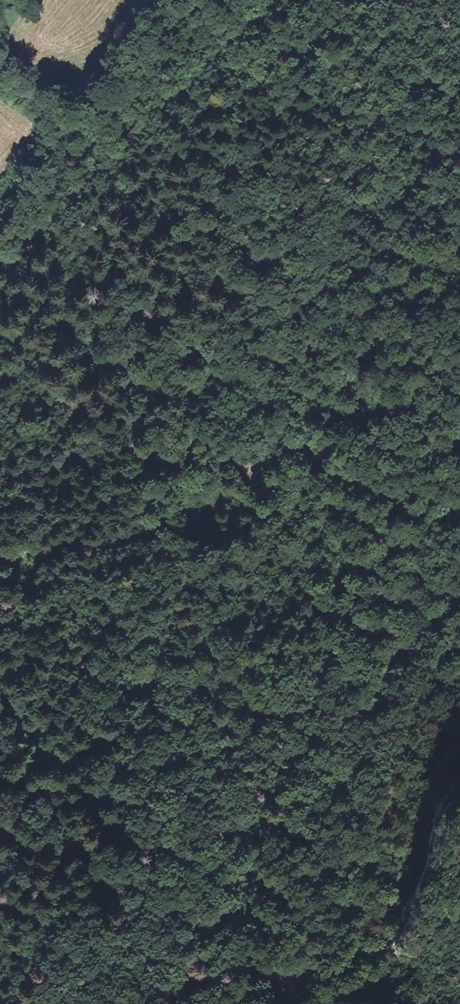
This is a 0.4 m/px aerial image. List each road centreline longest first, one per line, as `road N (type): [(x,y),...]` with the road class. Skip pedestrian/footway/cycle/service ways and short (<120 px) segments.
road 1 (track): [(0,239),(31,219),(259,0)]

